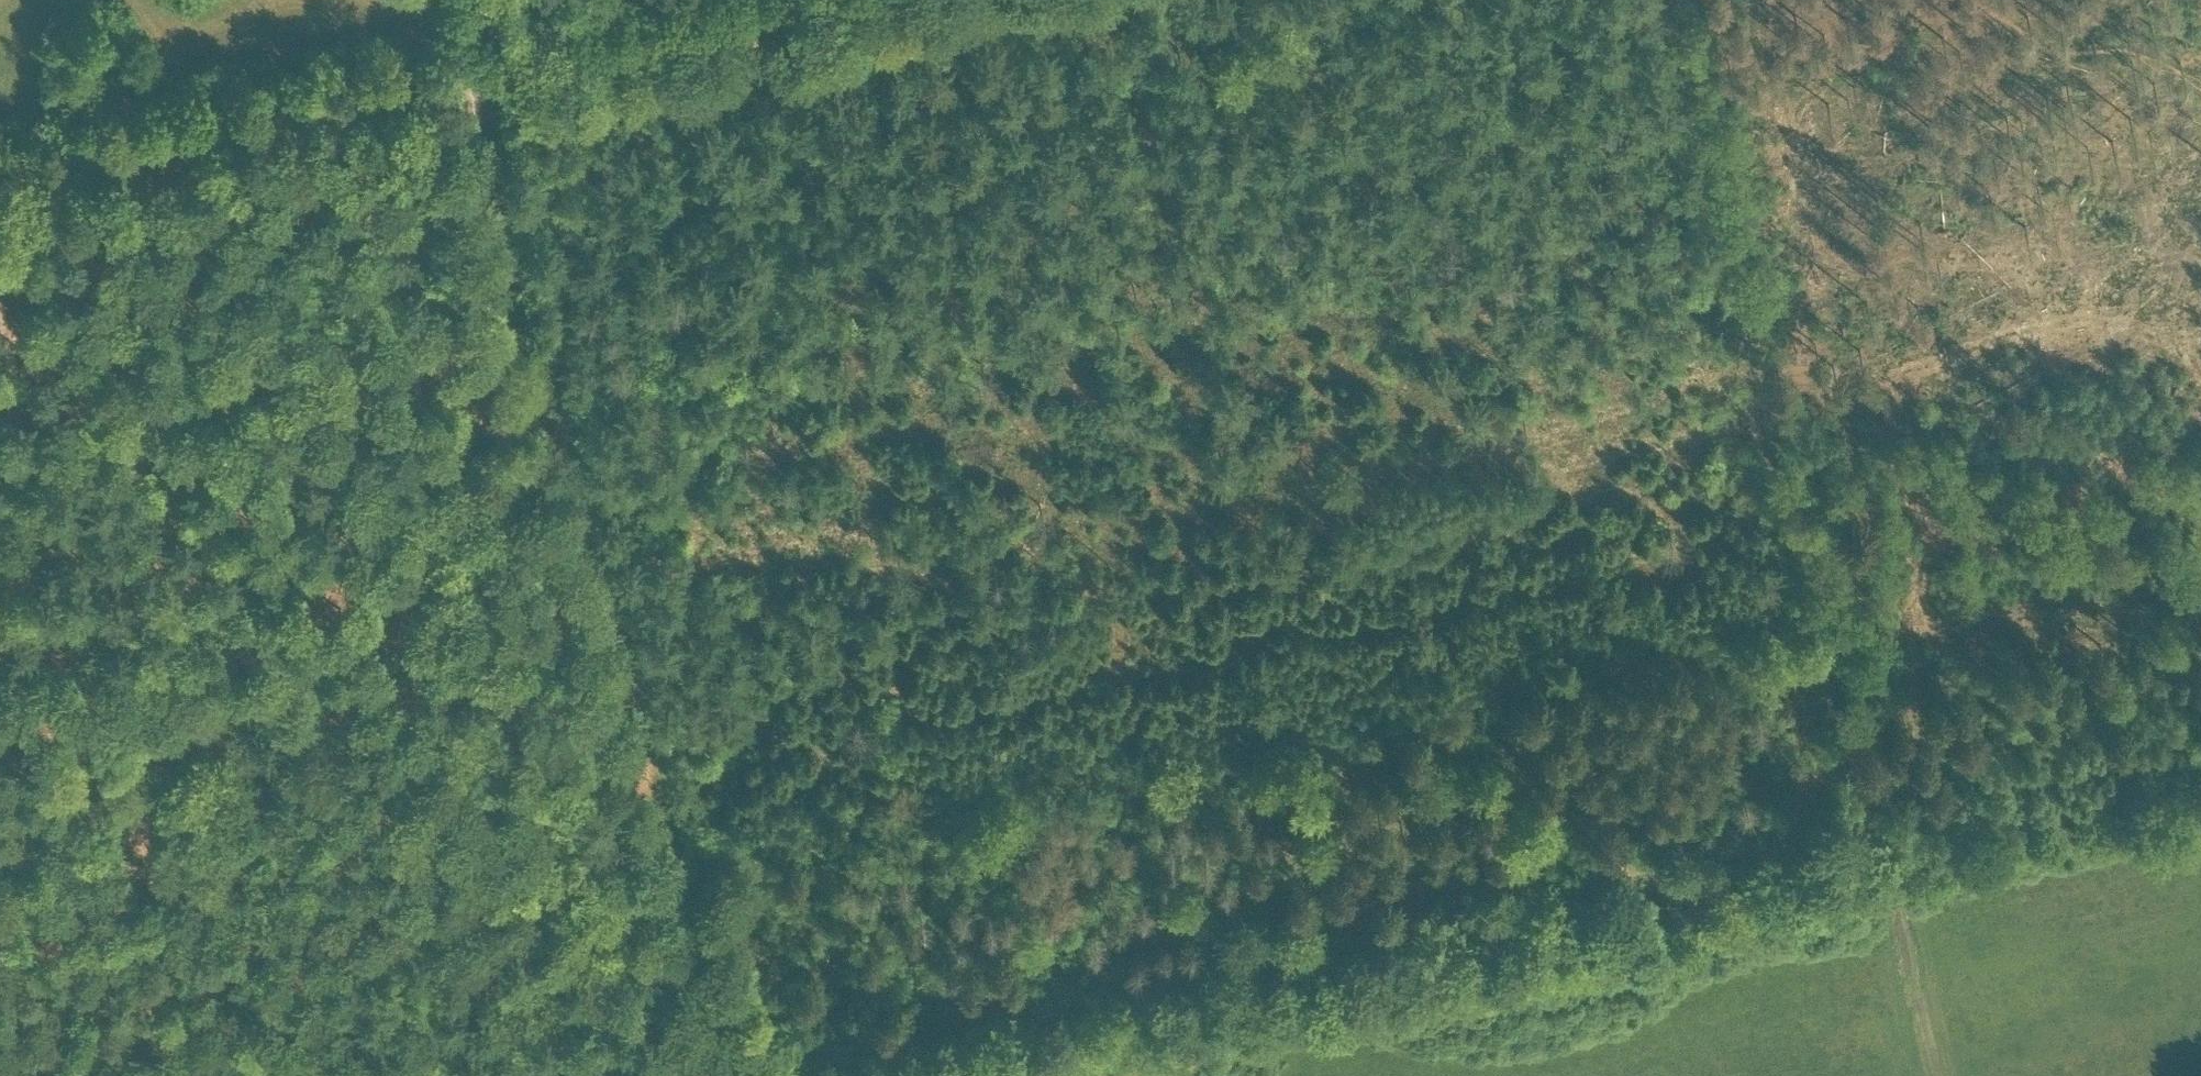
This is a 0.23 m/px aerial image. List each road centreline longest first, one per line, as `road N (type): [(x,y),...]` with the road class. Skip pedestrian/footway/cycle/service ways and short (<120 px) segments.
road 1 (track): [(1917,1075),(1661,0)]
road 2 (tertiary): [(0,843),(360,630),(415,573),(459,504),(511,357),(515,273),(456,0)]
road 3 (track): [(512,54),(0,176)]
road 4 (track): [(738,0),(512,54)]

